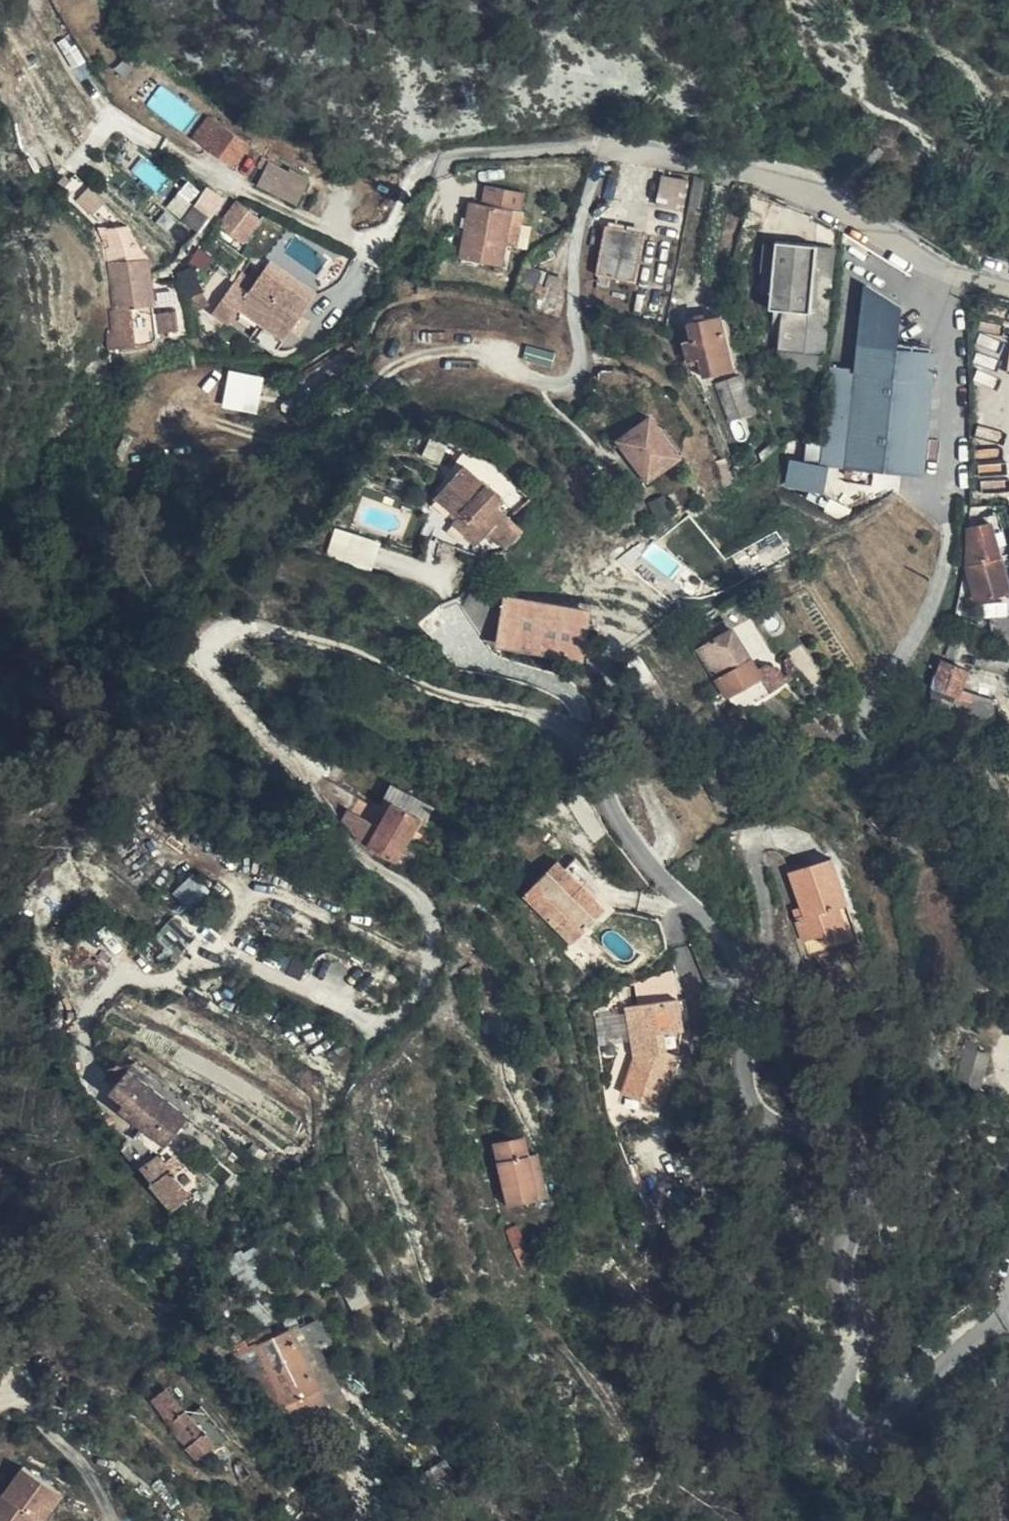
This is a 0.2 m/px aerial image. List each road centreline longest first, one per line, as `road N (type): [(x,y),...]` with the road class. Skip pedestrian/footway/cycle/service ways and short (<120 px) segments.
road 1 (residential): [(381,1027),(429,990),(434,924),(408,890),(357,851),(260,723),(213,677),(205,663),(209,643),(246,621),(328,639),(468,702),(549,722),(676,892),(736,950),(747,988),(749,1099),(758,1120),(840,1150),(864,1178),(861,1215),(845,1246),(841,1283),(860,1333),(834,1405),(839,1424),(859,1432),(1008,1317)]
road 2 (residential): [(1008,284),(955,269),(762,170),(563,149),(449,157),(422,172),(369,261)]
road 3 (track): [(205,663),(174,641),(193,590),(222,575),(260,577),(280,559),(321,507),(367,424),(378,382),(415,357),(456,349),(488,355)]
road 4 (track): [(360,1520),(361,1454),(341,1397)]

